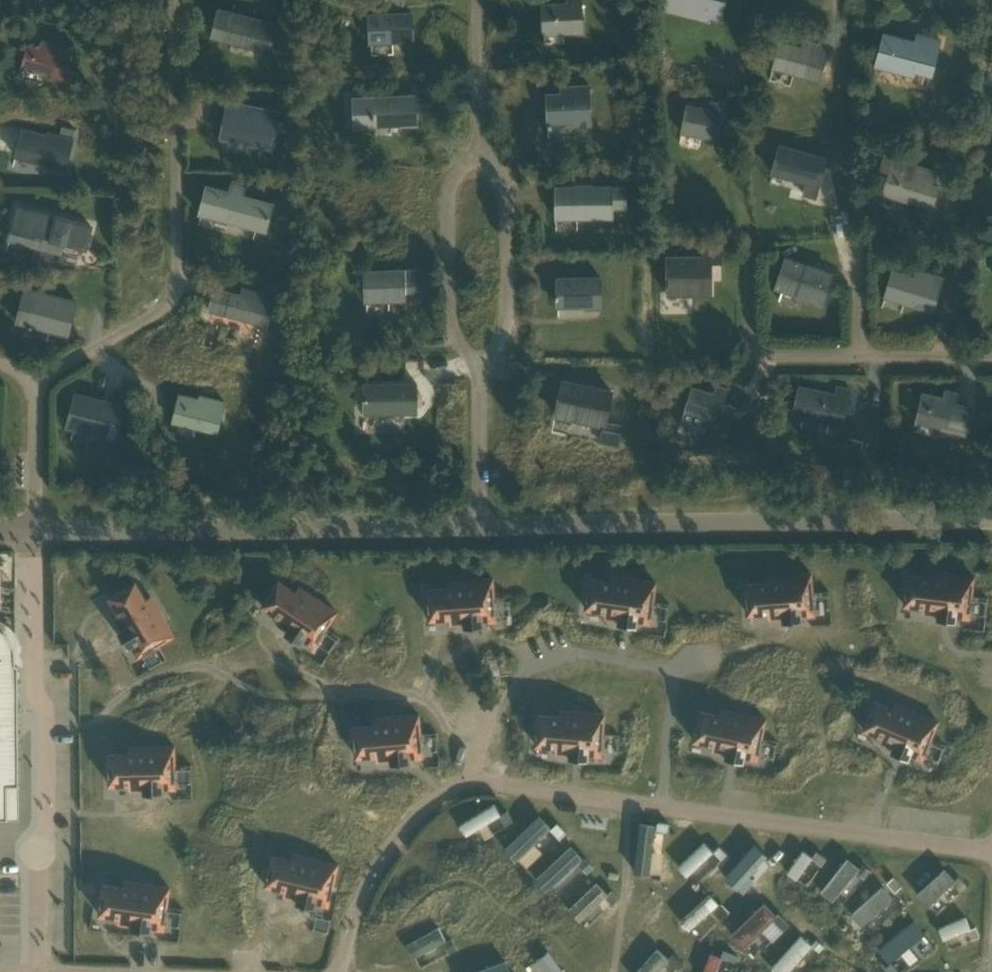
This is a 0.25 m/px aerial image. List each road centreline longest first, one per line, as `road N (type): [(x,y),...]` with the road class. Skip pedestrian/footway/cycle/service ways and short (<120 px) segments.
road 1 (residential): [(0,530),(991,522)]

